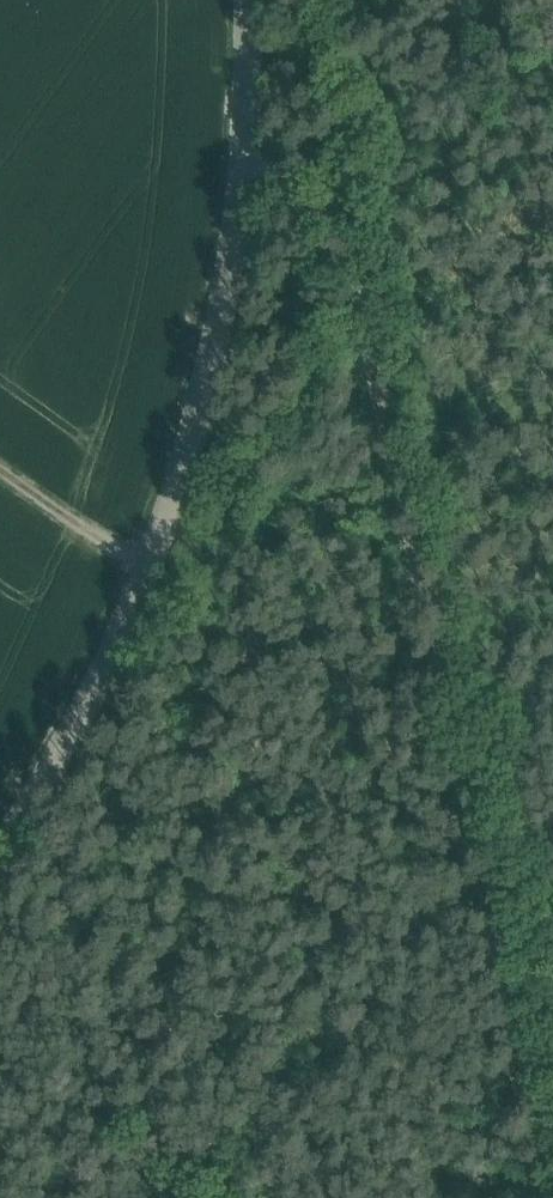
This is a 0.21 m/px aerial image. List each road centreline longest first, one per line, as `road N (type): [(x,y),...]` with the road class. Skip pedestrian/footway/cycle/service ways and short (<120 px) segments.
road 1 (unclassified): [(244,108),(389,334),(537,1197)]
road 2 (unclassified): [(0,841),(80,721),(205,457),(244,108)]

